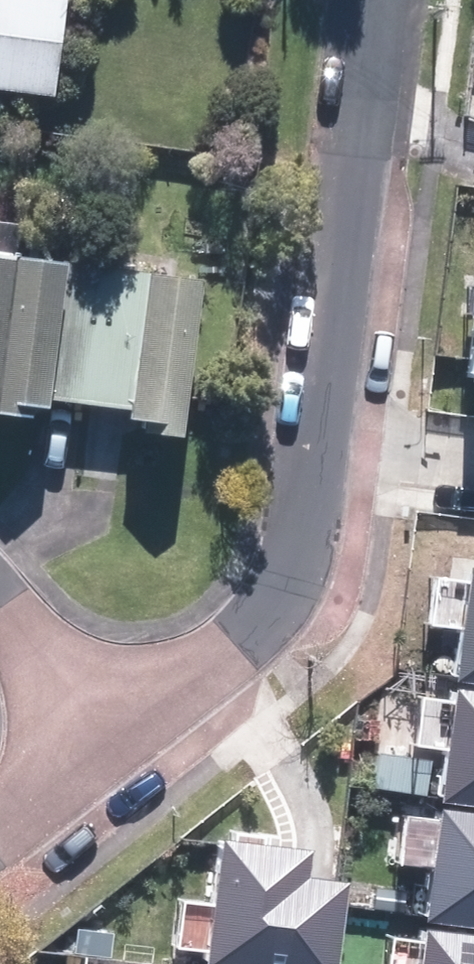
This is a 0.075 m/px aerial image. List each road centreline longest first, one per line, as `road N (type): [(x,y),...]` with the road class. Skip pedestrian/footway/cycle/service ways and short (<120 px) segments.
road 1 (residential): [(312,457),(374,0)]
road 2 (residential): [(103,747),(295,591),(312,457)]
road 3 (residential): [(103,747),(0,599)]
road 4 (residential): [(473,474),(312,457)]
road 5 (residential): [(0,828),(103,747)]

